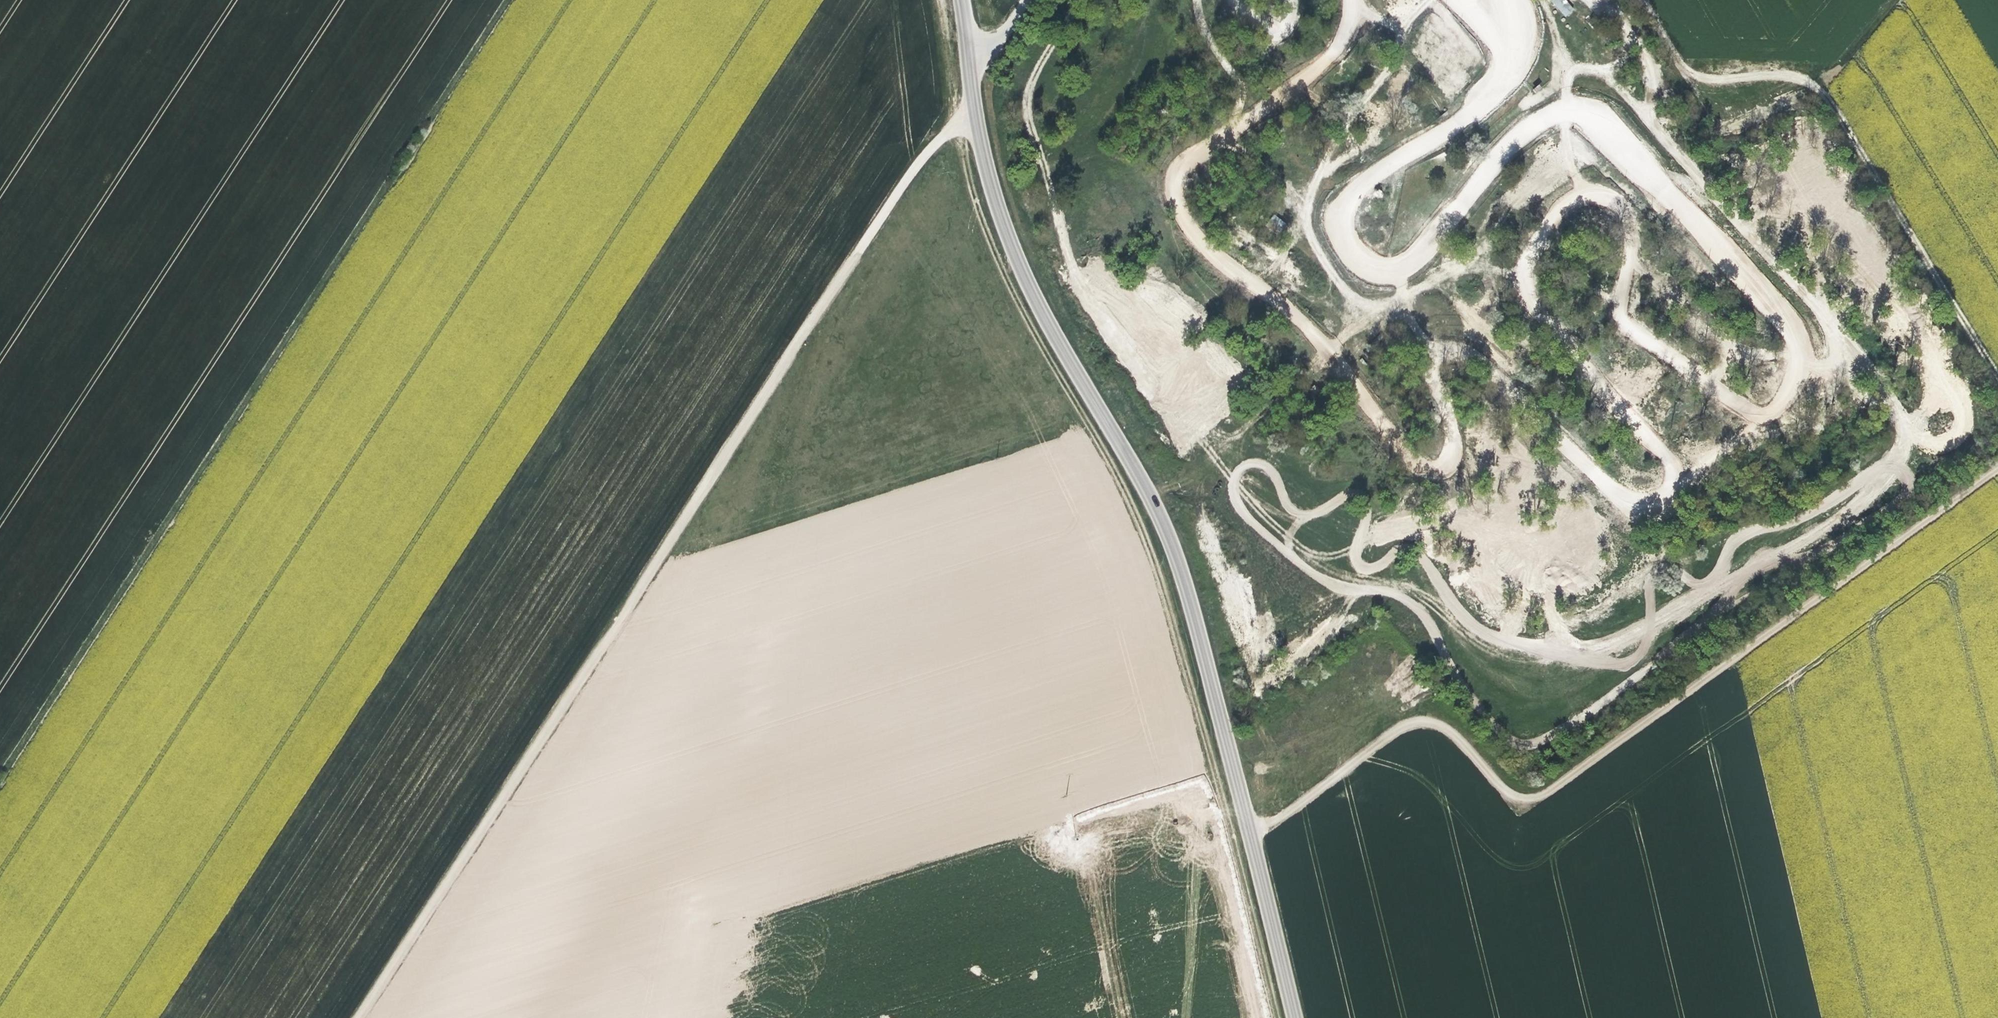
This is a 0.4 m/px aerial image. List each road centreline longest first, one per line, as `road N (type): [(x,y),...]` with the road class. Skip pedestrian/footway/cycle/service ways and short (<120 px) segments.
road 1 (unclassified): [(1295,1017),(1173,551),(1010,244),(971,116),(956,0)]
road 2 (track): [(362,1017),(864,248)]
road 3 (track): [(1251,833),(1393,737),(1432,723),(1516,798),(1543,800),(1997,466)]
road 4 (track): [(1646,0),(1712,115),(1734,121),(1801,89),(1819,91),(1997,381)]

